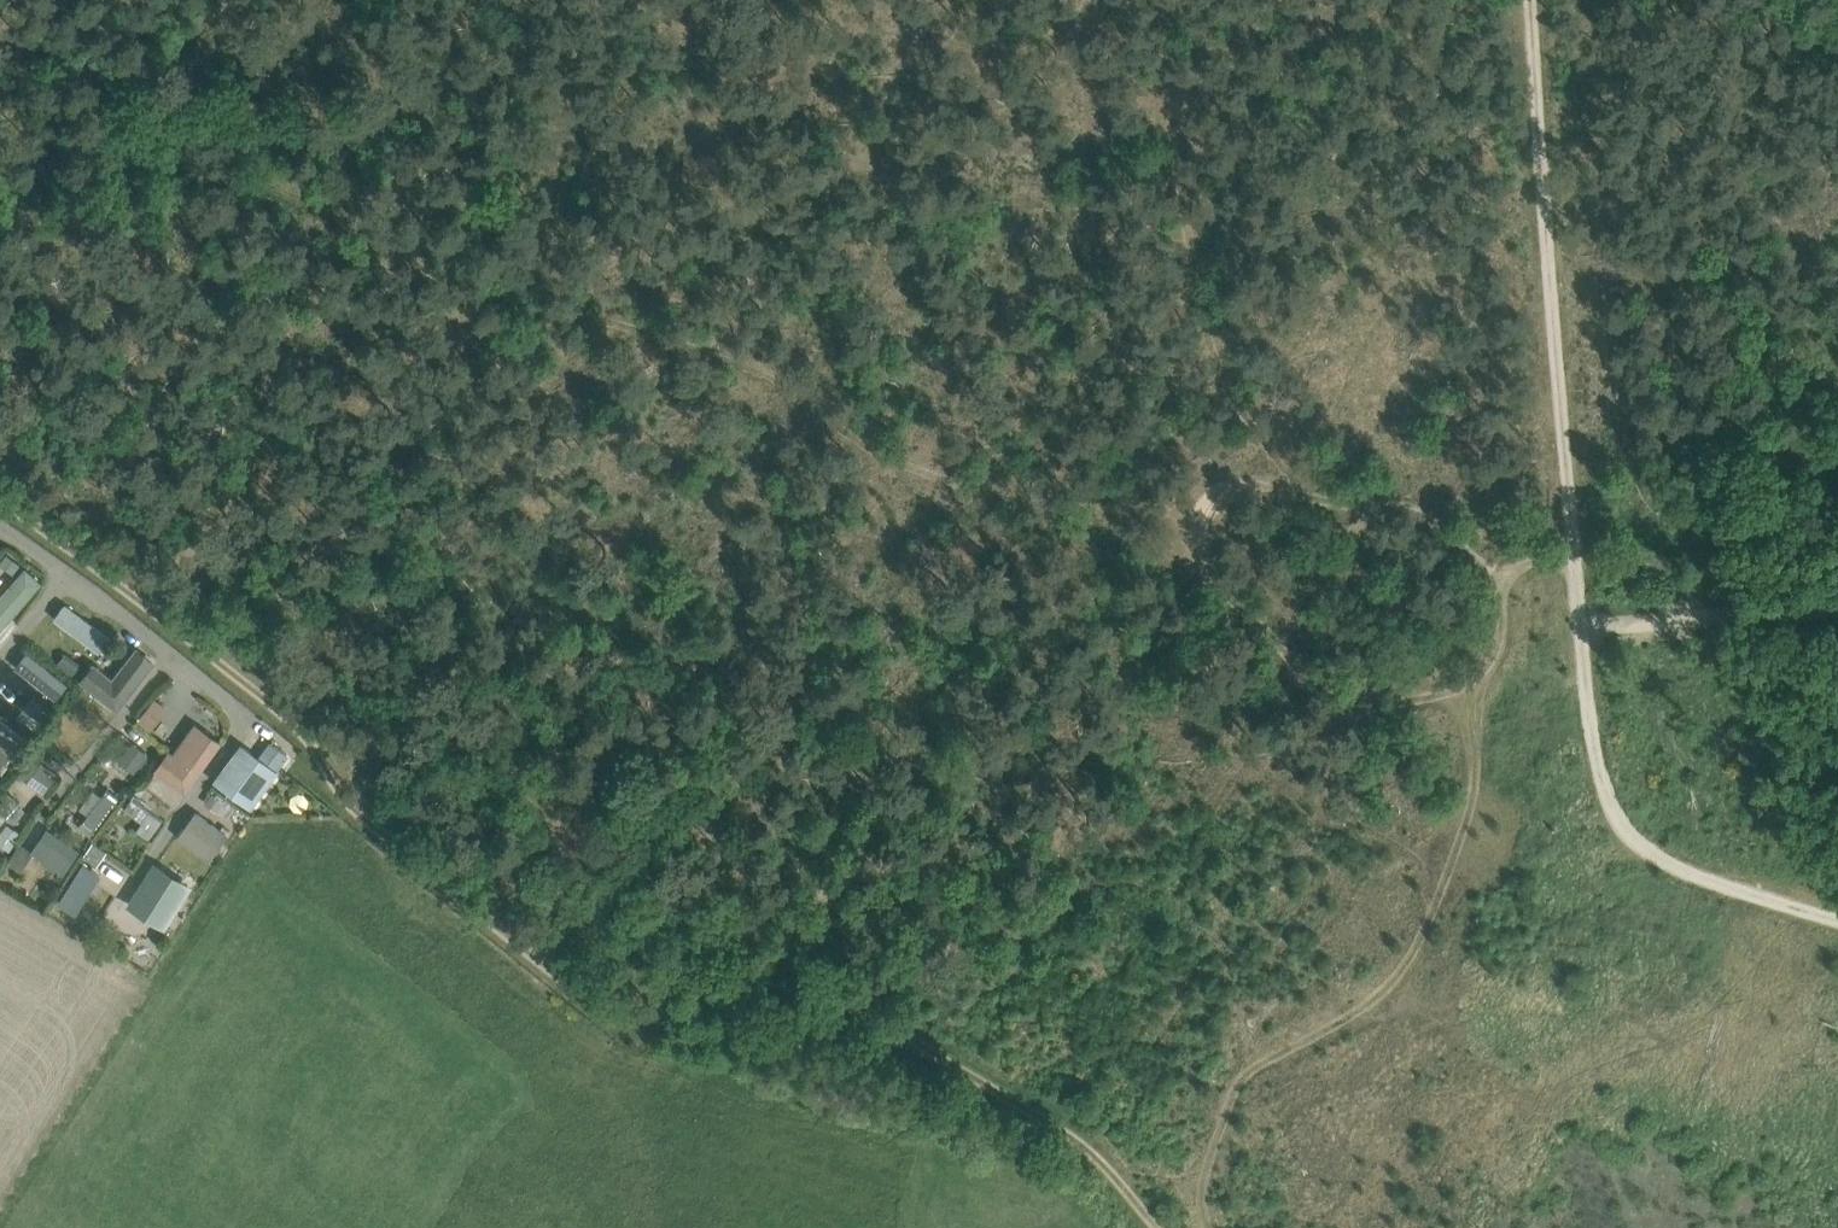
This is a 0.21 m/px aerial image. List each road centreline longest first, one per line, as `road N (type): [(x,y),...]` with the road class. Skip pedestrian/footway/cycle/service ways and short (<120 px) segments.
road 1 (track): [(0,499),(295,723),(360,815),(592,998),(626,1013),(810,1016),(876,1029),(942,1057),(1095,1153),(1161,1227)]
road 2 (track): [(1523,0),(1597,775),(1616,822),(1645,852),(1682,873),(1837,918)]
road 3 (track): [(167,658),(44,816)]

